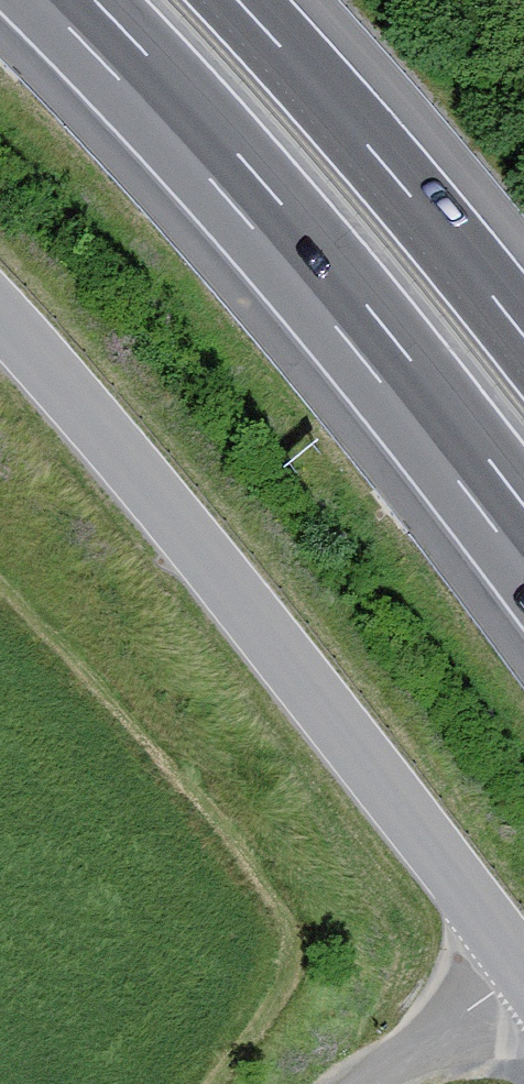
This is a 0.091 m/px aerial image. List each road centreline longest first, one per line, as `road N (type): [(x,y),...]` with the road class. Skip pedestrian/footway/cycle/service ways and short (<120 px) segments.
road 1 (unclassified): [(520,970),(242,603),(0,324)]
road 2 (motorway): [(65,0),(272,226),(523,541)]
road 3 (motorway): [(523,342),(235,0)]
road 4 (unclassified): [(368,1083),(520,970)]

